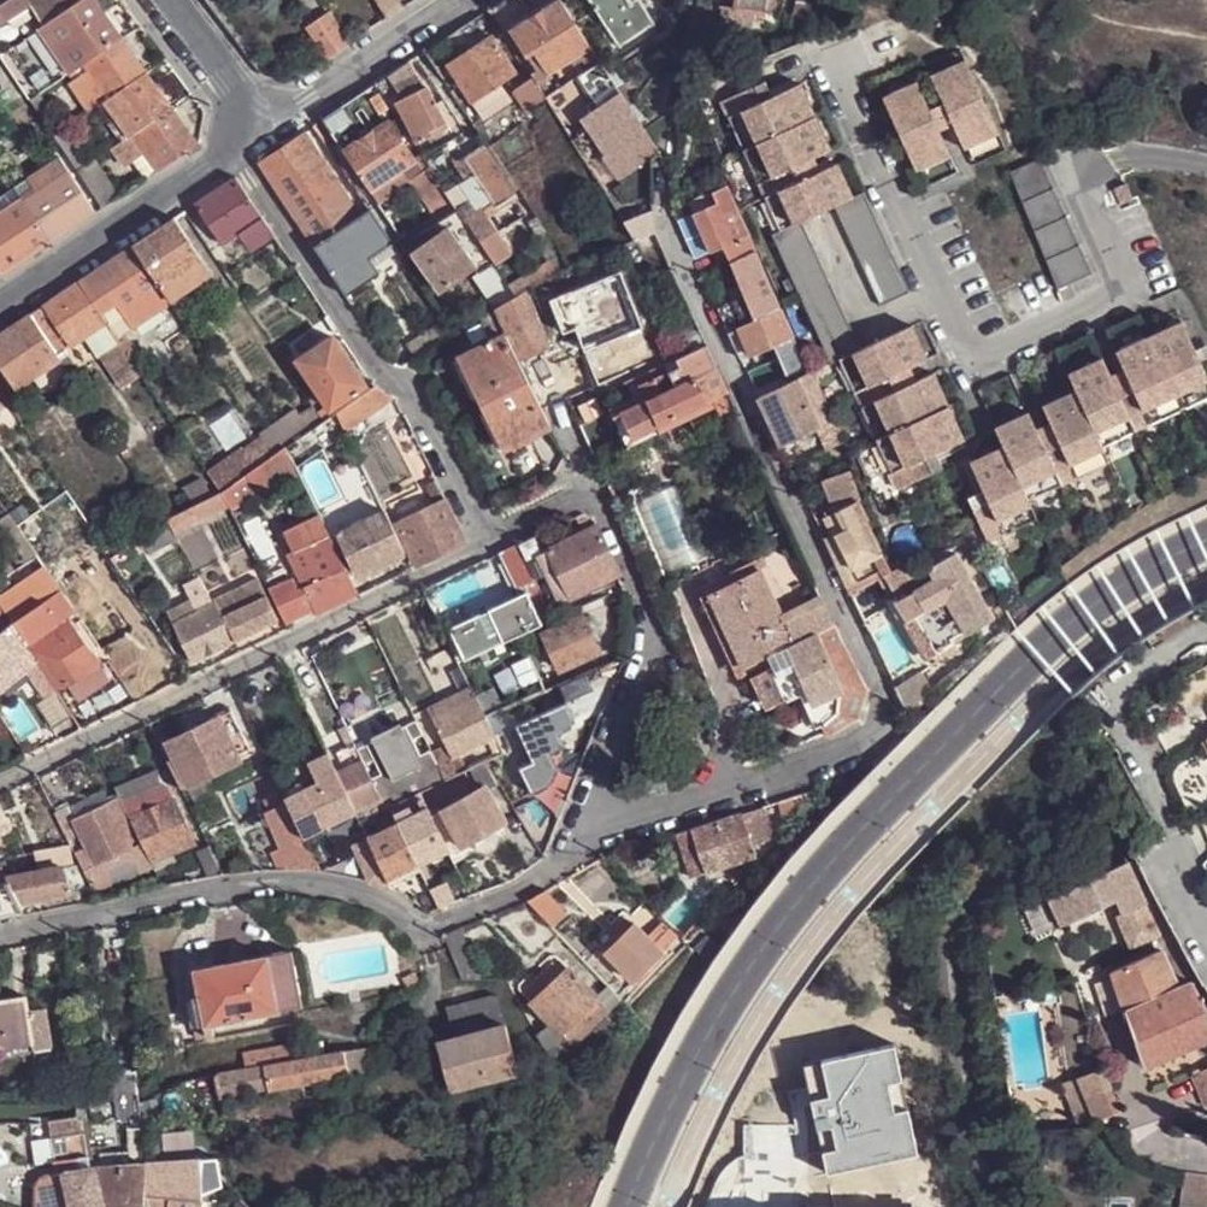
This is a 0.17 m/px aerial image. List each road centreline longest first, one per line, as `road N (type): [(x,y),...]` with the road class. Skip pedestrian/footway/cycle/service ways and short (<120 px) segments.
road 1 (tertiary): [(1206,539),(1094,602),(845,848),(725,1005),(674,1095),(627,1206)]
road 2 (residential): [(694,51),(665,231),(881,685),(887,726),(873,740)]
road 3 (residential): [(0,933),(260,883),(333,882),(430,928),(506,897),(601,837)]
road 4 (residential): [(0,781),(495,545)]
road 5 (residential): [(241,139),(251,182),(387,374),(420,394),(495,545)]
road 6 (residential): [(589,493),(653,636),(604,789),(601,837)]
road 7 (residential): [(1206,627),(1131,679),(1121,709),(1206,907)]
road 8 (residential): [(0,303),(241,139)]
road 9 (residential): [(601,837),(873,740)]
road 10 (residential): [(241,139),(448,0)]
road 11 (residential): [(163,0),(235,90),(241,139)]

